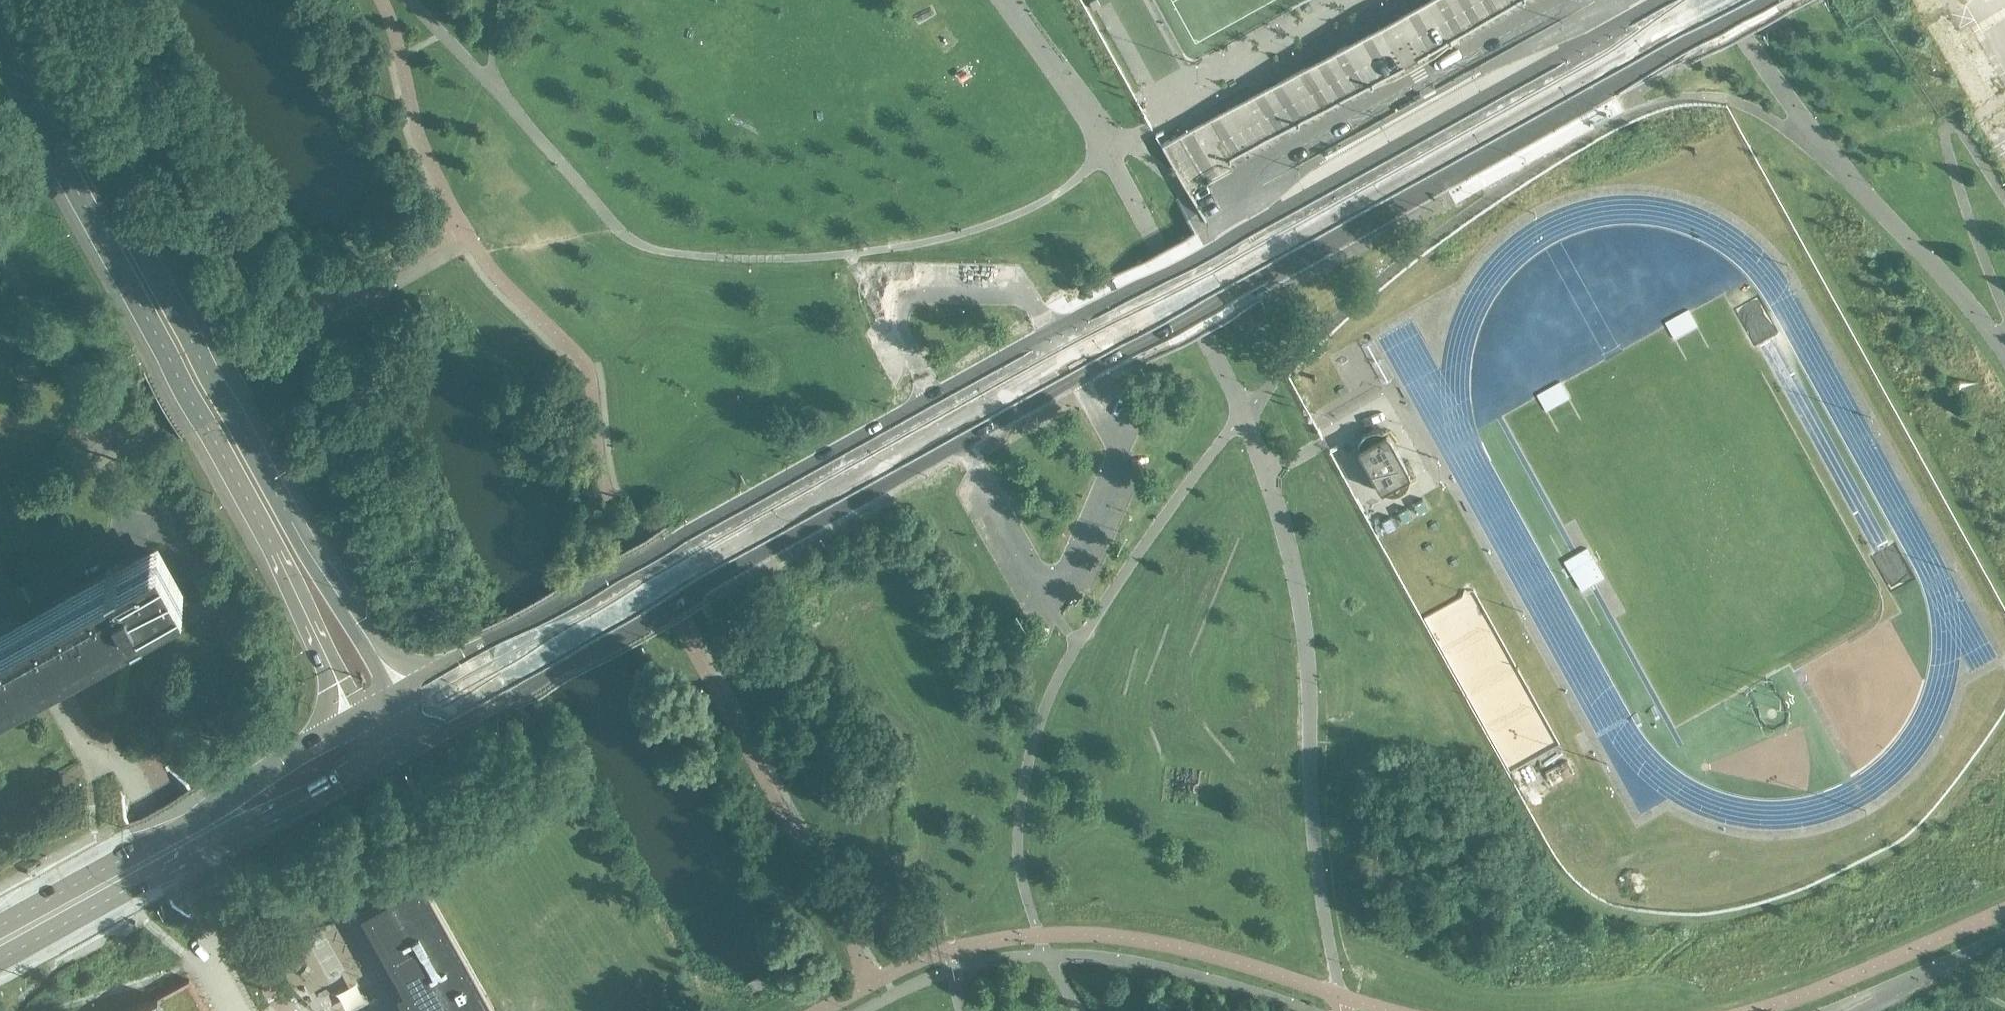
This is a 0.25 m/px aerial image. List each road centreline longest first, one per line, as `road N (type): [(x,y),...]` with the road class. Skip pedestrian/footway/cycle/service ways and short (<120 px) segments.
road 1 (secondary): [(415,734),(1592,84),(1761,0)]
road 2 (secondary): [(1661,0),(398,702)]
road 3 (tertiary): [(398,702),(6,0)]
road 4 (tertiary): [(0,49),(205,422),(356,725)]
road 5 (secondary): [(0,964),(373,757)]
road 6 (secondary): [(356,725),(0,926)]
road 7 (residential): [(166,518),(0,611)]

